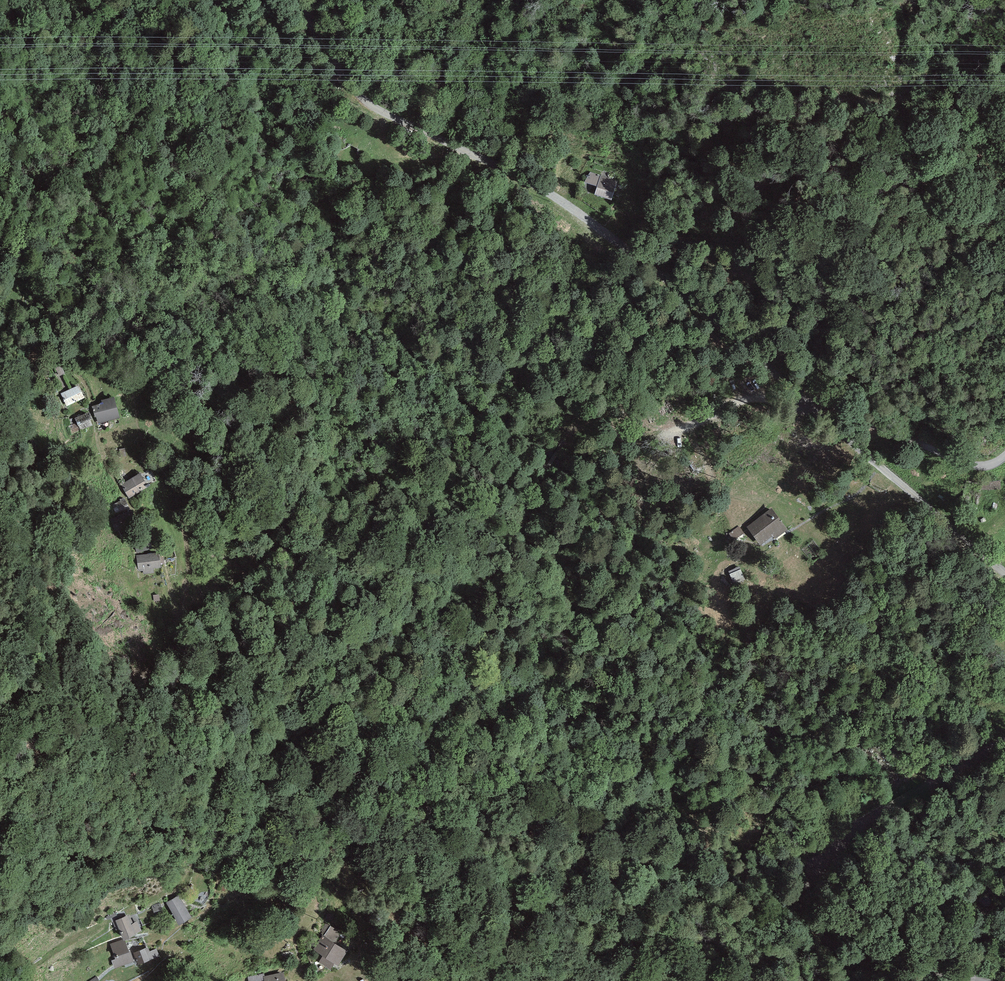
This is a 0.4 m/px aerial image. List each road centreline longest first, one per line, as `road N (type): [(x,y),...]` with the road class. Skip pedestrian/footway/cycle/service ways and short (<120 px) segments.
road 1 (residential): [(298,0),(363,100),(556,198),(729,330),(808,406)]
road 2 (residential): [(808,406),(1004,572)]
road 3 (track): [(808,406),(747,400),(651,440),(598,425),(569,439)]
road 4 (residential): [(1004,455),(969,465),(827,406),(808,406)]

